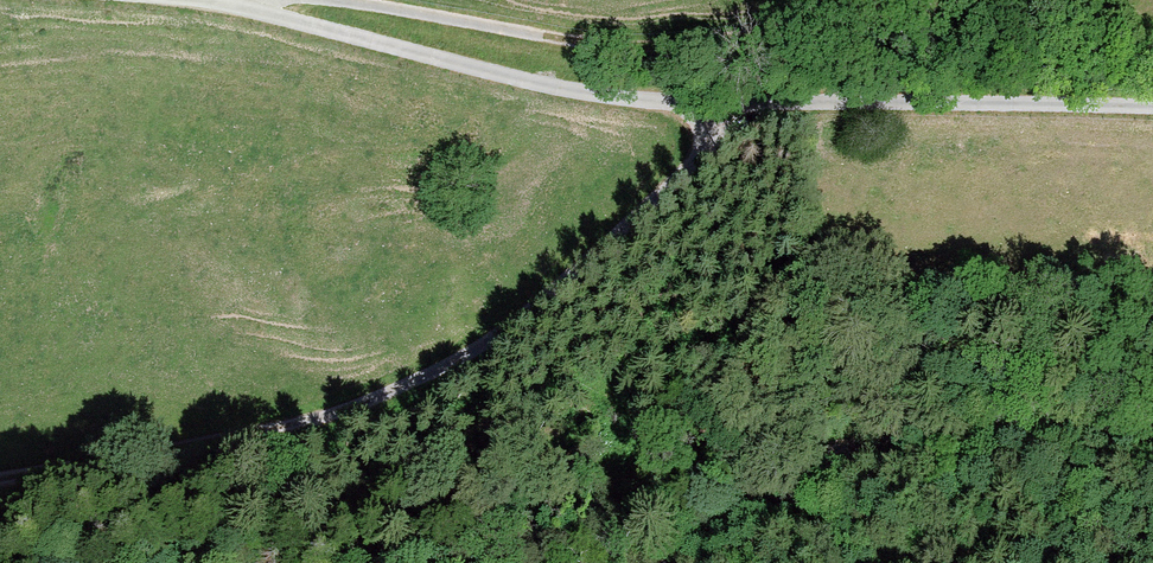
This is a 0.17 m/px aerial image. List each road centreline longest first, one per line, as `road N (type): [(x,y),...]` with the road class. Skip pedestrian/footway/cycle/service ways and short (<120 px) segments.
road 1 (unclassified): [(1152,105),(640,100),(561,90),(217,0)]
road 2 (track): [(721,105),(680,183),(469,357),(367,406),(288,429),(0,482)]
road 3 (track): [(325,0),(551,37),(706,48),(953,0)]

